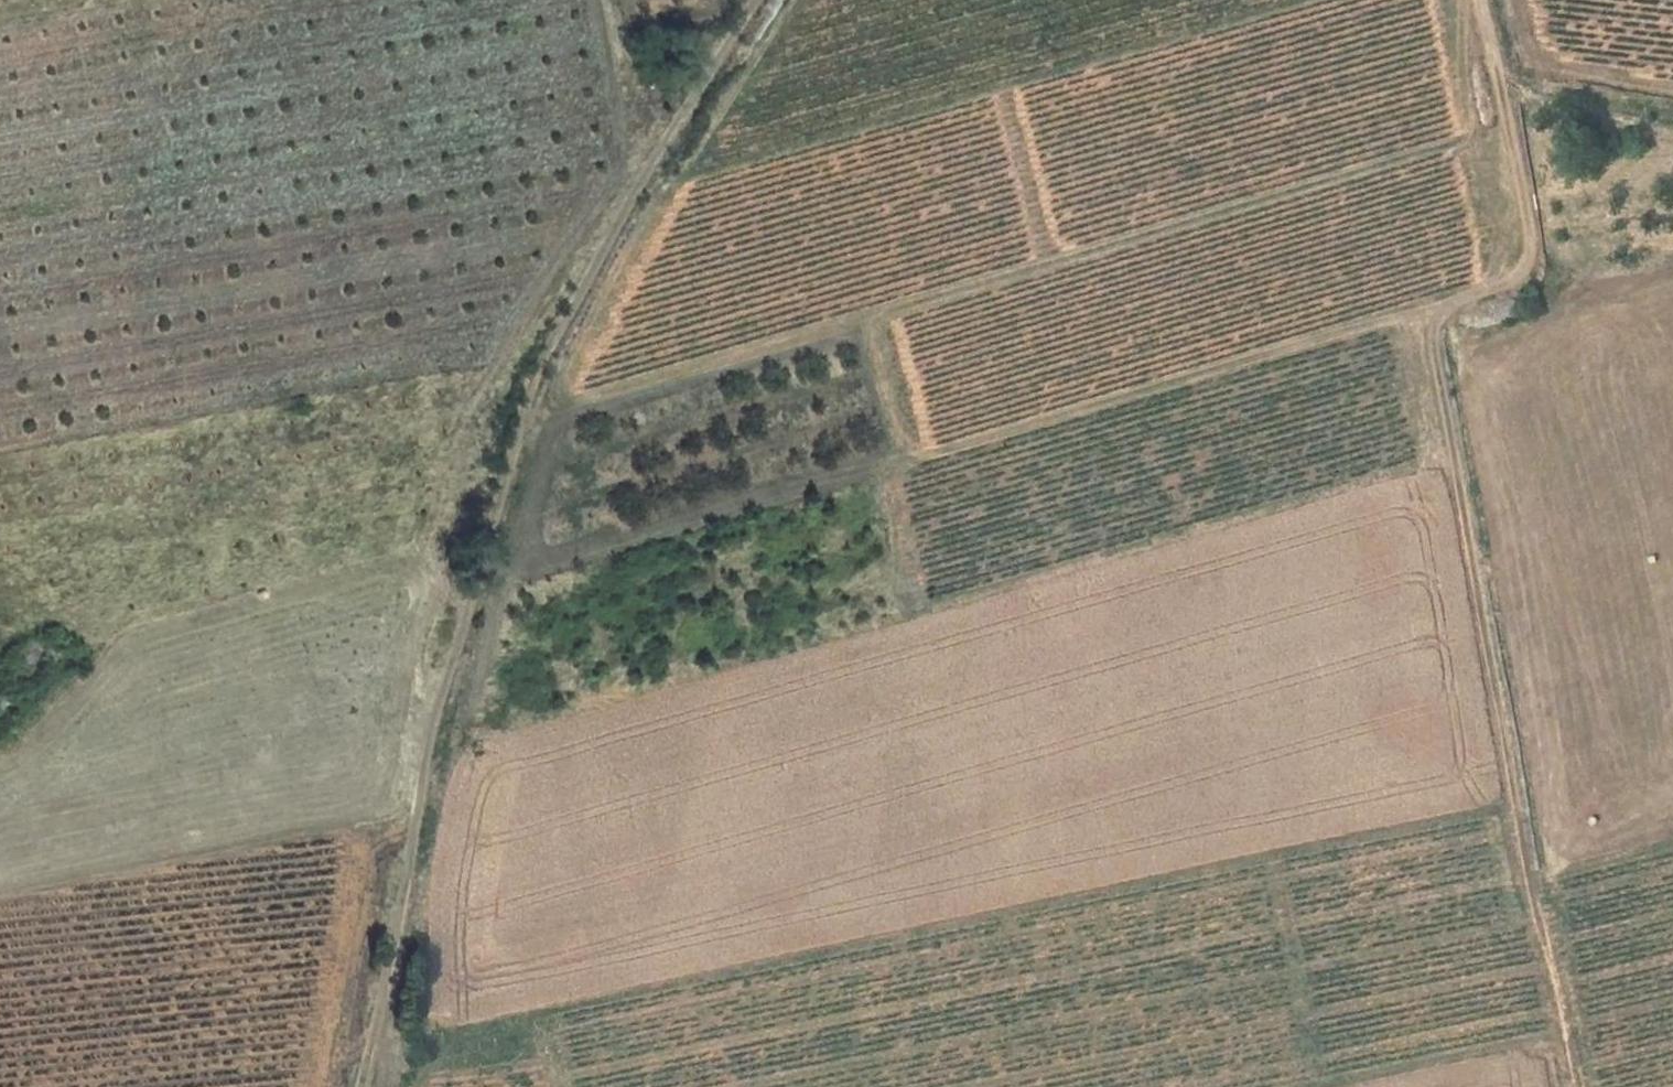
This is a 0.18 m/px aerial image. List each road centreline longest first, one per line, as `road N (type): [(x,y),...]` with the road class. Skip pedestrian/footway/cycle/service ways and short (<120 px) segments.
road 1 (track): [(365,1086),(430,739),(525,416),(664,143),(759,0)]
road 2 (track): [(1480,0),(1531,252),(1512,283),(1460,297),(1444,311),(1436,352),(1575,1086)]

